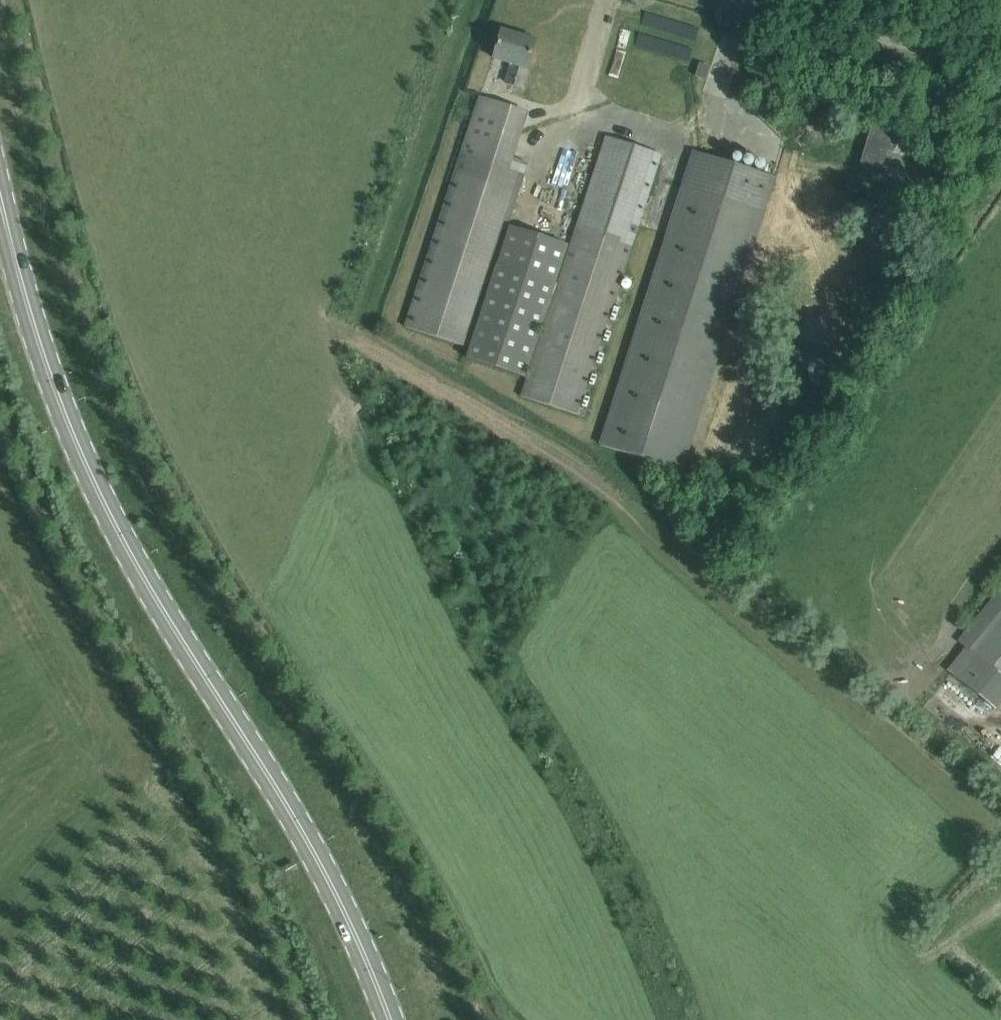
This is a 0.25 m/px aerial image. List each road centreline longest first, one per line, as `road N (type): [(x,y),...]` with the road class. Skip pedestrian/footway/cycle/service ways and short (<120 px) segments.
road 1 (tertiary): [(391,1019),(316,854),(108,512),(44,358),(0,195)]
road 2 (unclassified): [(1000,70),(767,0)]

